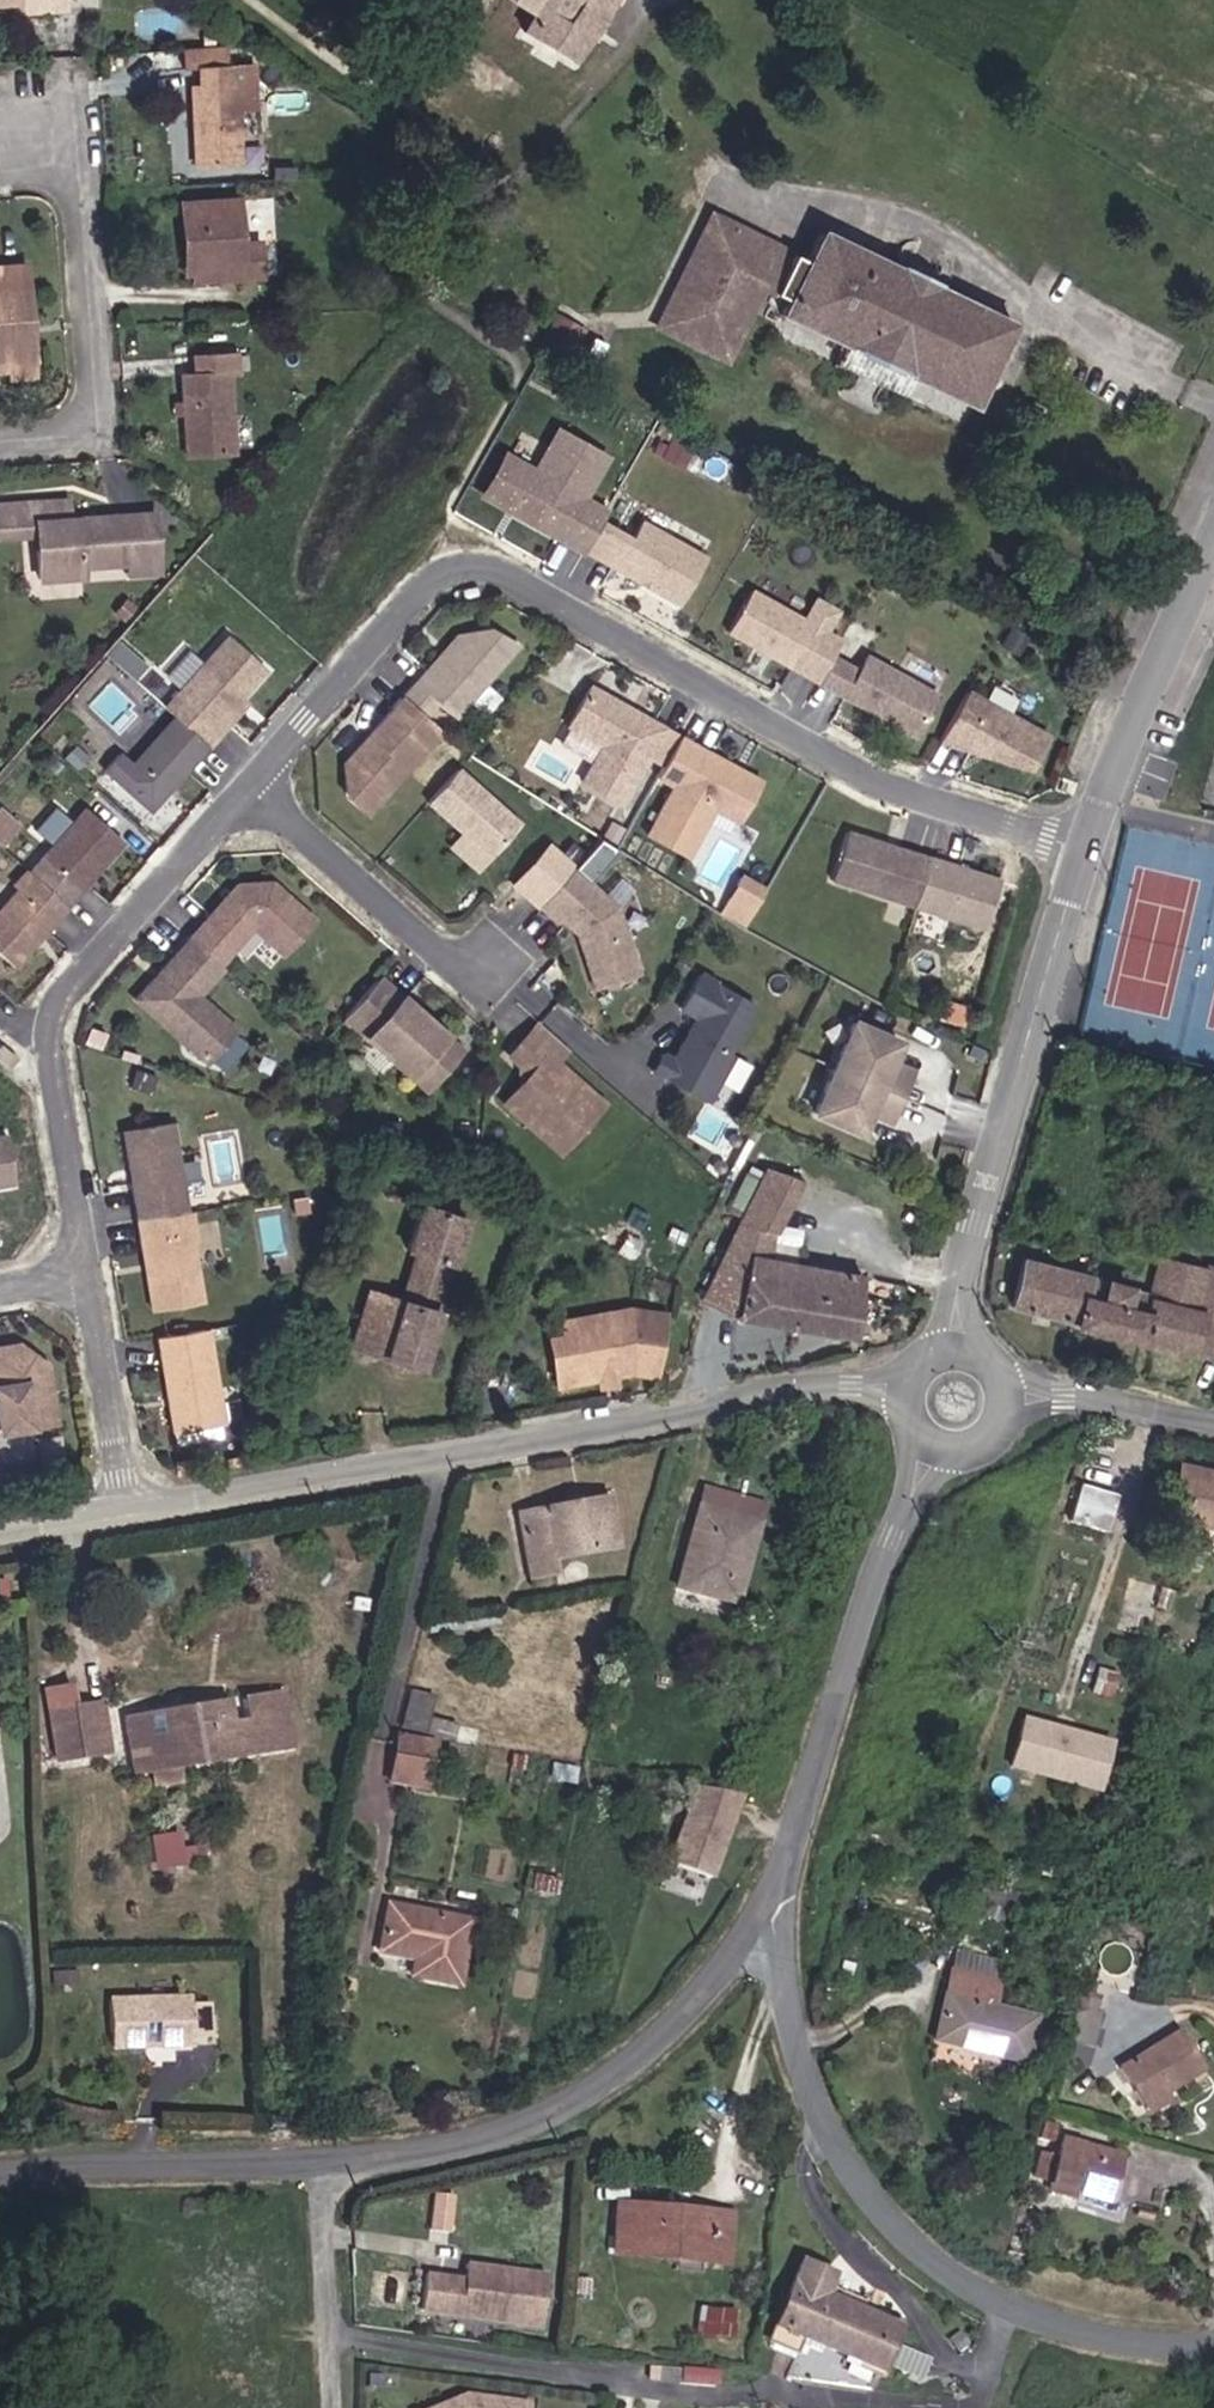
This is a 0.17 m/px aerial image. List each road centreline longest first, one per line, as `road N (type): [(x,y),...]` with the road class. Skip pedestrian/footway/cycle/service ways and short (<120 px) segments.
road 1 (residential): [(249,787),(445,572),(467,567),(490,568),(888,788),(1083,850)]
road 2 (residential): [(900,1383),(831,1385),(128,1512)]
road 3 (tertiary): [(1213,2343),(1126,2339),(1050,2321),(976,2292),(919,2251),(841,2160),(810,2093),(772,1924),(758,1909)]
road 4 (residential): [(86,1278),(52,1041),(56,1013),(249,787)]
road 5 (tertiary): [(758,1909),(666,2024),(596,2084),(506,2126),(411,2149),(319,2156)]
road 6 (tertiary): [(1083,850),(962,1265),(964,1344)]
road 7 (tertiary): [(928,1446),(758,1909)]
road 8 (residential): [(0,441),(97,434),(70,156),(15,120)]
road 9 (tertiary): [(1213,540),(1083,850)]
road 10 (tertiary): [(319,2156),(0,2168)]
road 11 (residential): [(249,787),(472,979)]
road 12 (residential): [(319,2156),(324,2407)]
road 13 (residential): [(128,1512),(86,1278)]
road 14 (residential): [(1213,1426),(1097,1400),(1030,1402),(1008,1395)]
road 15 (residential): [(128,1512),(0,1532)]

